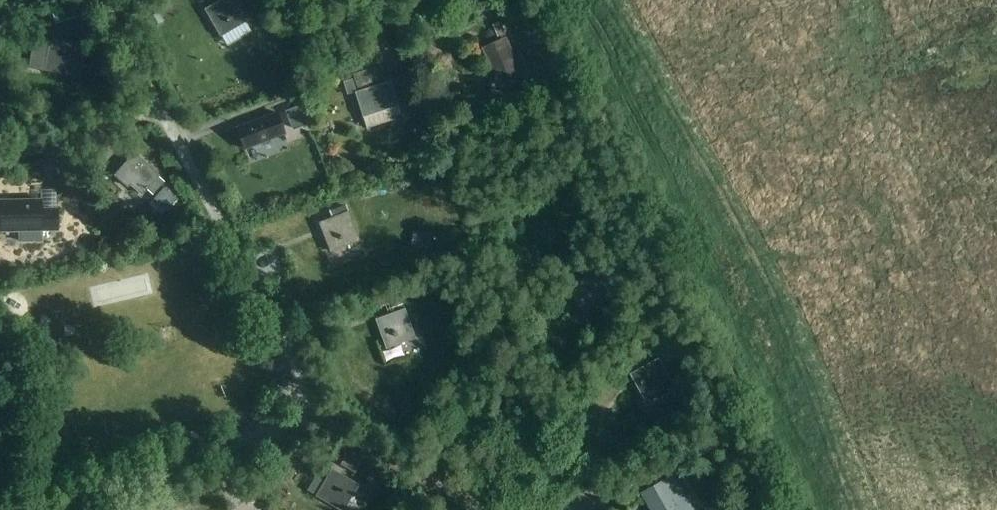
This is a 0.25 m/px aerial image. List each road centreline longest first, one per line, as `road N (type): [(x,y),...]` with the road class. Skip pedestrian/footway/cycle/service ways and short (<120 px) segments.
road 1 (track): [(95,0),(311,411),(32,509)]
road 2 (track): [(311,411),(506,509)]
road 3 (track): [(431,472),(468,346),(516,307)]
road 4 (track): [(0,153),(147,106)]

